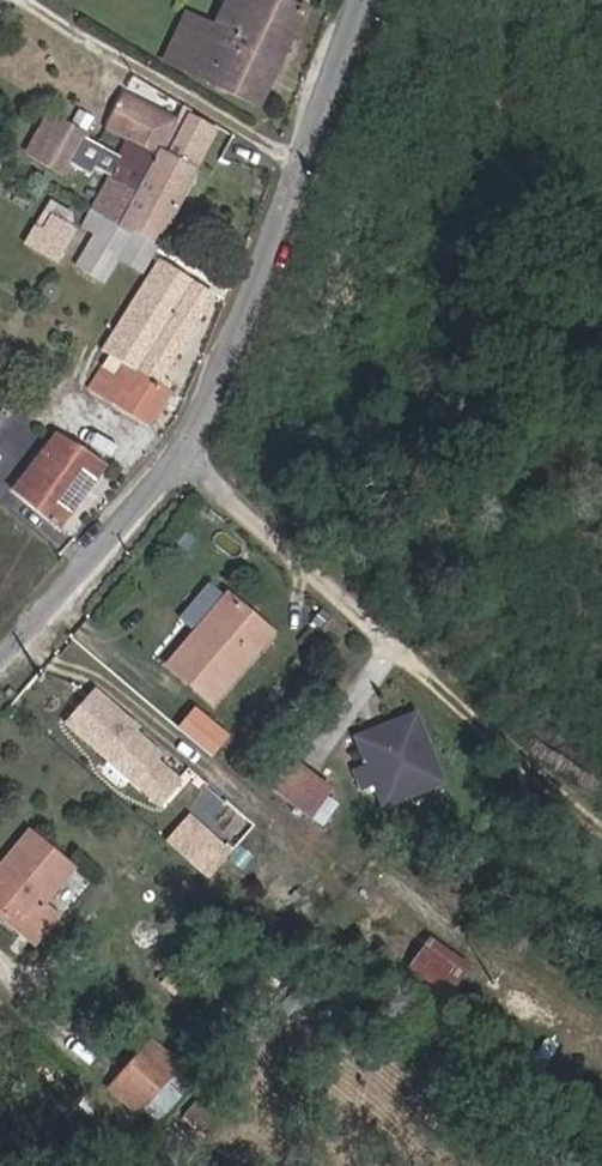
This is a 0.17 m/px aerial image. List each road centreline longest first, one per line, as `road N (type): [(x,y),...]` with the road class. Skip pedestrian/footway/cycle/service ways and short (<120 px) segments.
road 1 (unclassified): [(0,649),(184,449),(355,0)]
road 2 (track): [(27,0),(296,157)]

